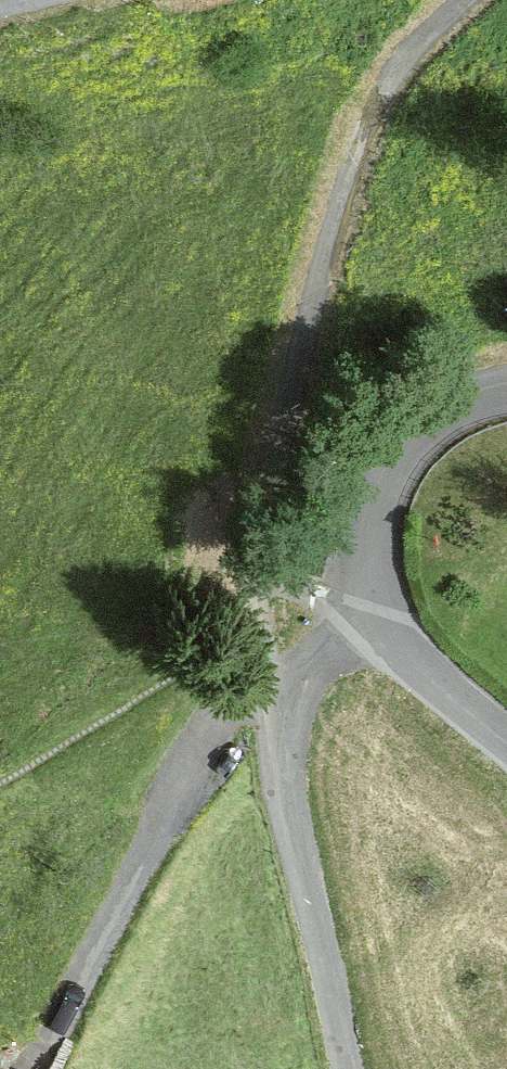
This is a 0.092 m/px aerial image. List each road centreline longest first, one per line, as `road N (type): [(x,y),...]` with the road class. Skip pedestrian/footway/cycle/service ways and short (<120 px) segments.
road 1 (track): [(283,697),(258,596),(259,485),(332,233),(368,143),(409,51),(465,0)]
road 2 (unclassified): [(347,1068),(281,761),(283,697),(321,654),(388,617)]
road 3 (unclassified): [(506,391),(446,415),(397,462),(373,543),(388,617)]
road 4 (unclassified): [(388,617),(412,659),(506,741)]

